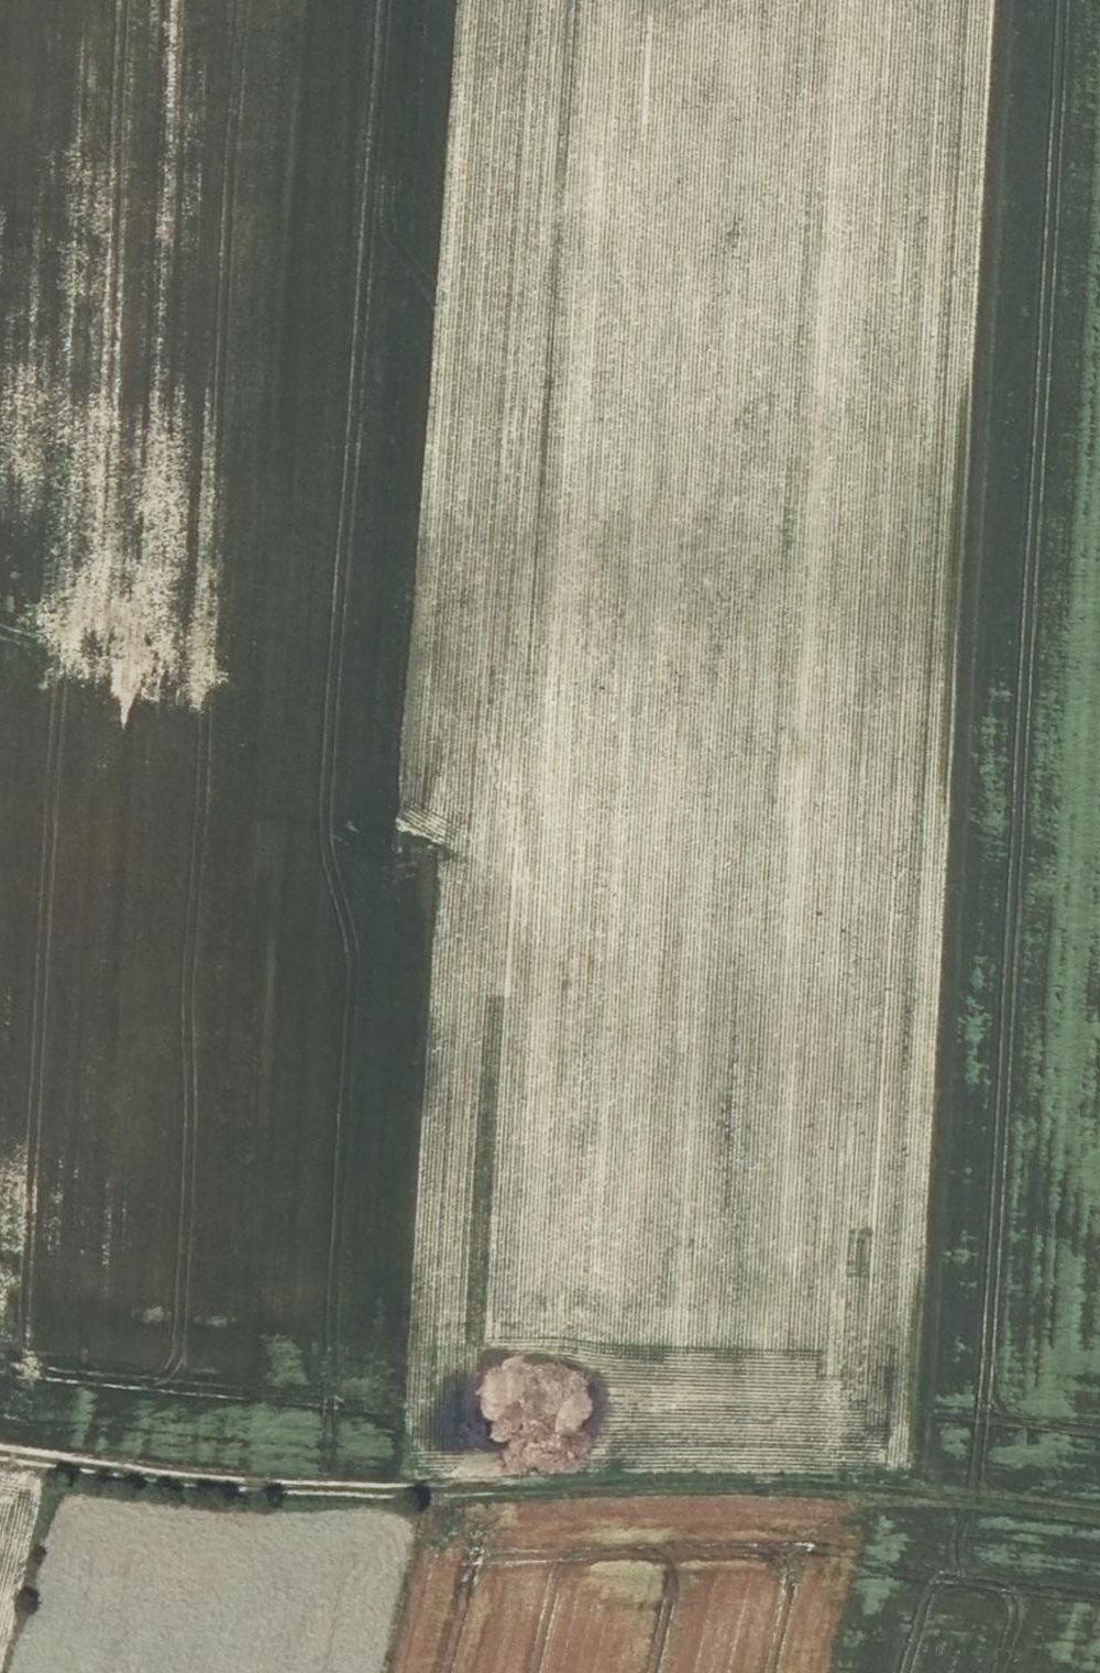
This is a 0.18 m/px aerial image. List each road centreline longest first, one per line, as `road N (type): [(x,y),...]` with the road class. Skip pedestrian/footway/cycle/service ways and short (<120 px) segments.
road 1 (track): [(1099,1511),(934,1489),(578,1488),(267,1499),(0,1457)]

